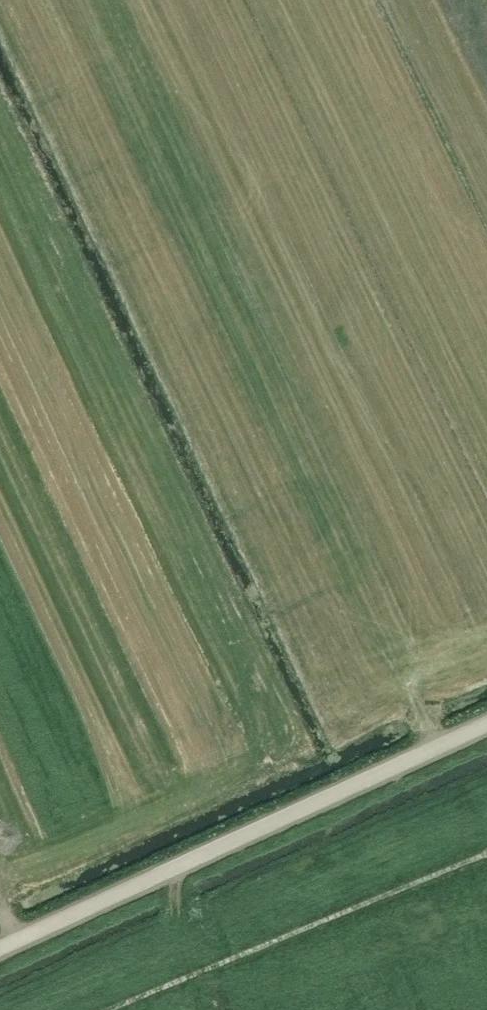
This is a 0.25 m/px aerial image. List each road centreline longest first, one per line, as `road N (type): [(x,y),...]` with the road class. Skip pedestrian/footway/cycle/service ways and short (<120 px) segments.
road 1 (unclassified): [(0,944),(486,720)]

